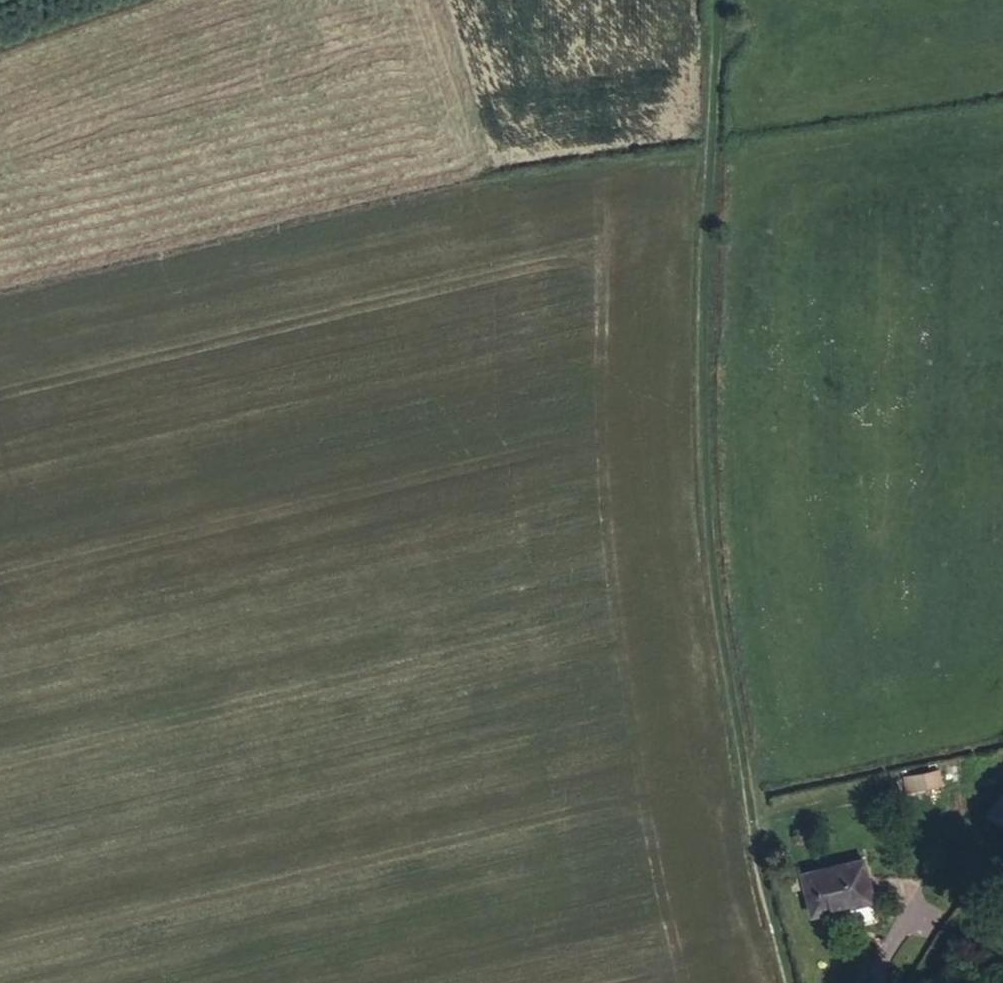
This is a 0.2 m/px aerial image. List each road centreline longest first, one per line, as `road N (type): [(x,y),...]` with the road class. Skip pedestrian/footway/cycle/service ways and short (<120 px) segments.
road 1 (track): [(790,982),(757,854),(712,563),(704,226),(714,0)]

